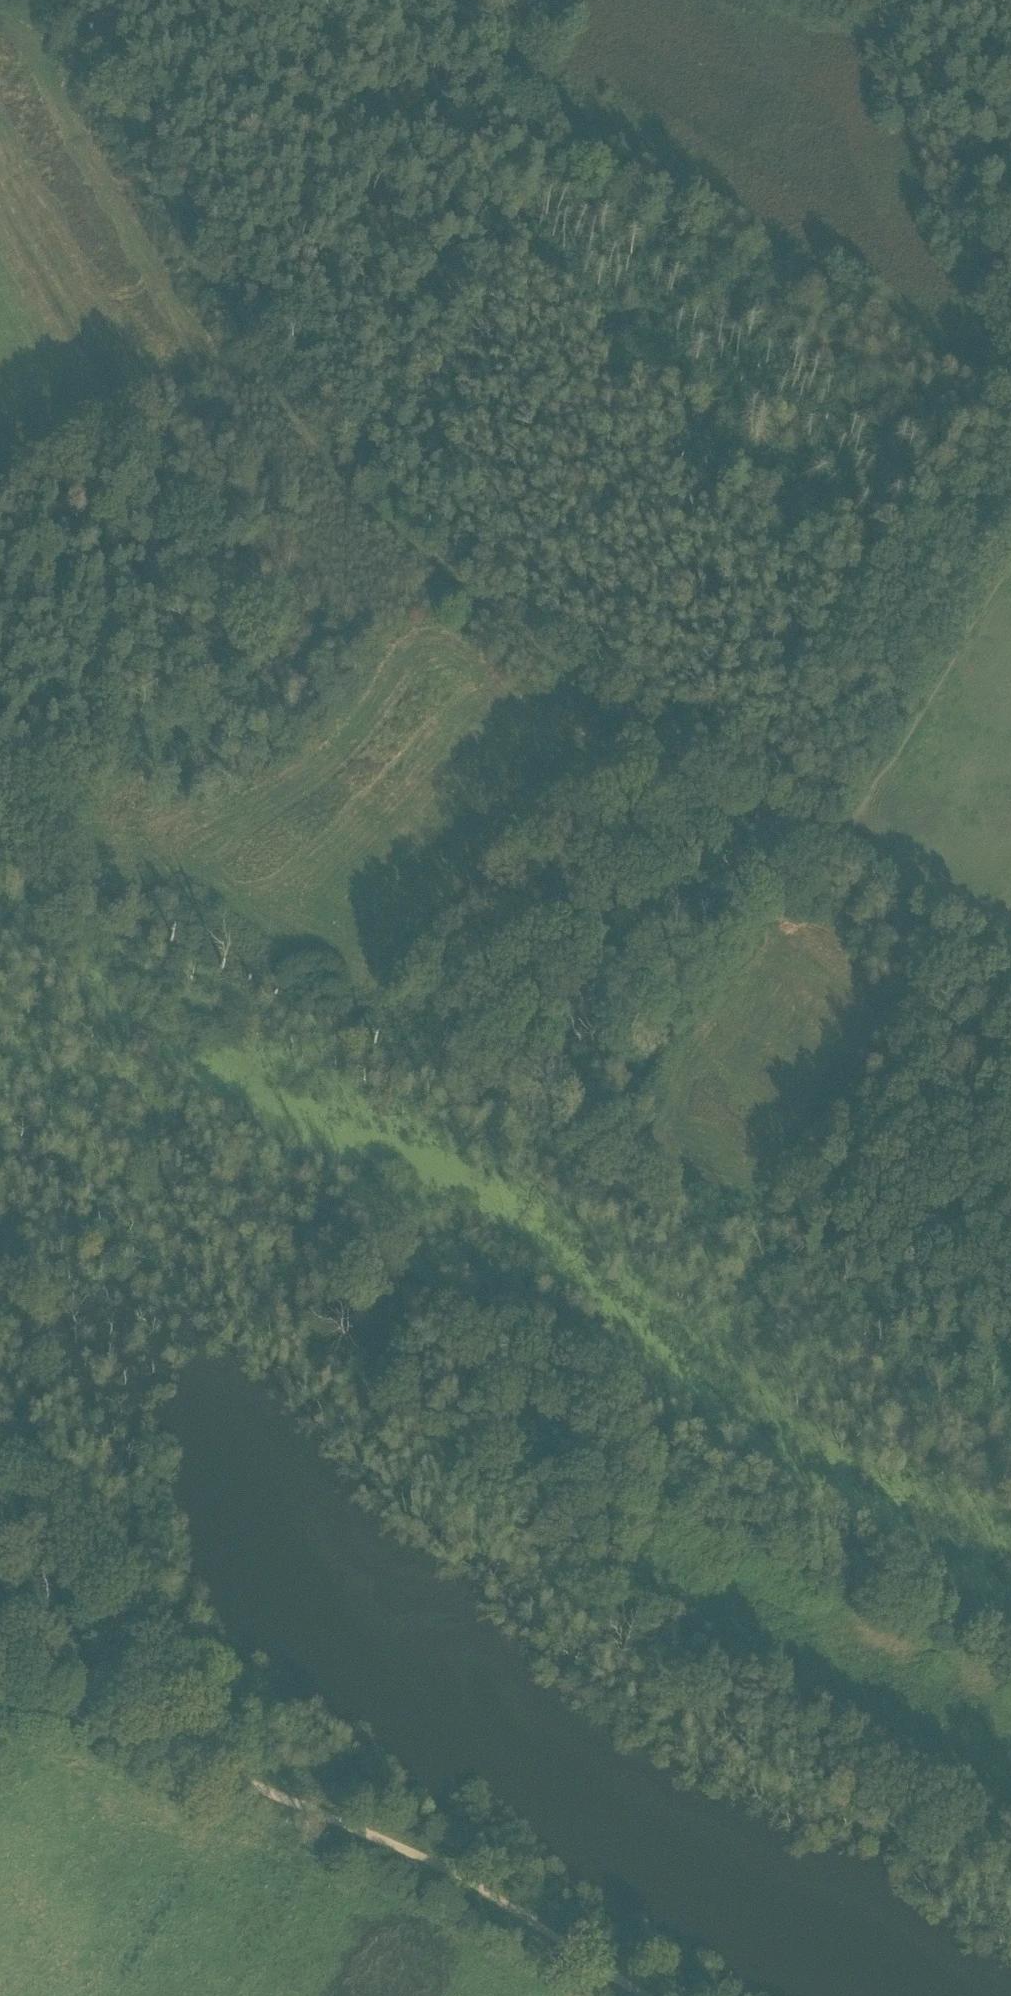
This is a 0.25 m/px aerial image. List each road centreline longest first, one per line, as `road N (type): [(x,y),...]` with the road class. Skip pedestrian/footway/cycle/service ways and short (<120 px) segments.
road 1 (track): [(781,843),(352,507),(59,0)]
road 2 (track): [(637,1995),(448,1881),(251,1784),(0,1678)]
road 3 (track): [(1010,997),(781,843)]

